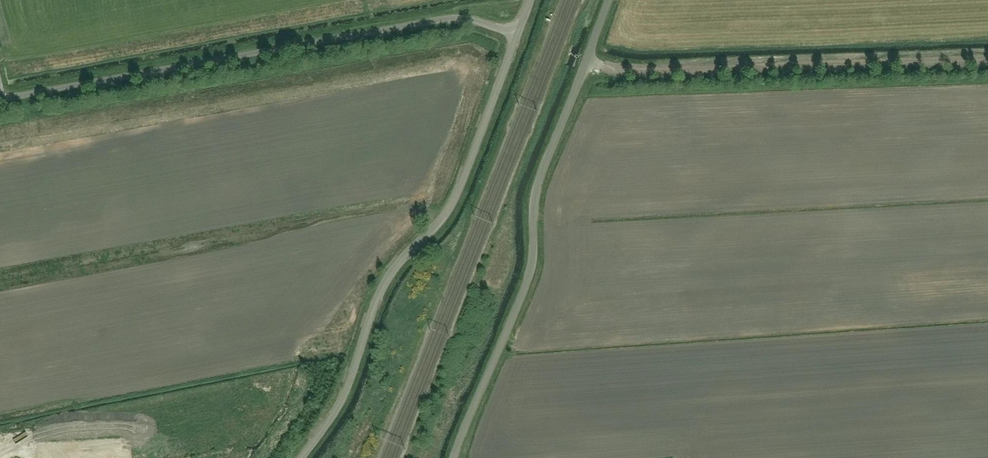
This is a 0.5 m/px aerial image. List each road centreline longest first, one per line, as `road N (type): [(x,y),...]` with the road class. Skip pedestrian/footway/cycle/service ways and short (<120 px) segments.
road 1 (unclassified): [(517,34),(446,18),(0,99)]
road 2 (unclassified): [(301,457),(346,392),(386,281),(452,205),(517,34)]
road 3 (unclassified): [(454,457),(531,274),(536,192),(586,61)]
road 4 (unclassified): [(586,61),(640,70),(987,59)]

